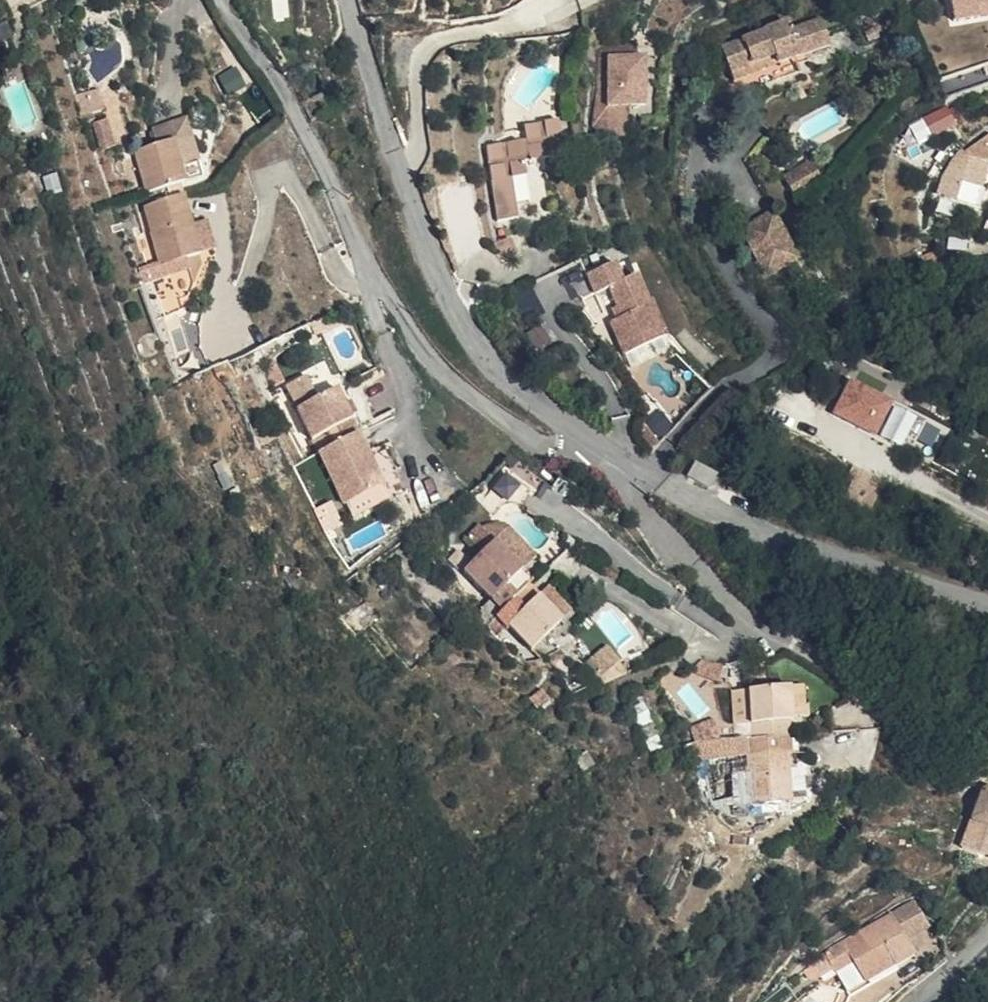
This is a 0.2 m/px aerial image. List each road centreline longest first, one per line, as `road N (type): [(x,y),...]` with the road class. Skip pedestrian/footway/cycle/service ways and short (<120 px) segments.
road 1 (residential): [(222,0),(285,93),(437,363),(480,403),(548,443),(605,443)]
road 2 (residential): [(987,598),(755,523),(681,491),(605,443)]
road 3 (residential): [(605,443),(652,520),(744,614),(740,640),(711,650),(611,593)]
road 4 (residential): [(605,443),(545,404),(471,329),(435,262),(399,166)]
road 5 (residential): [(399,166),(414,155),(415,68),(428,49),(548,6)]
road 6 (residential): [(987,518),(793,413)]
road 7 (residential): [(399,166),(351,0)]

